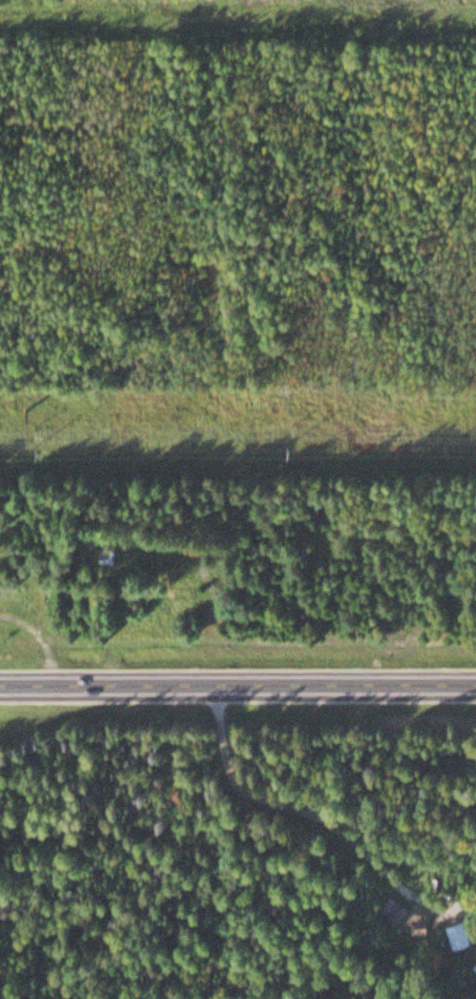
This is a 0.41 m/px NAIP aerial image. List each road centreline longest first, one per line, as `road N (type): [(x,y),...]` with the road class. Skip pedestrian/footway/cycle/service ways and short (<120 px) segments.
road 1 (primary): [(475,683),(0,683)]

